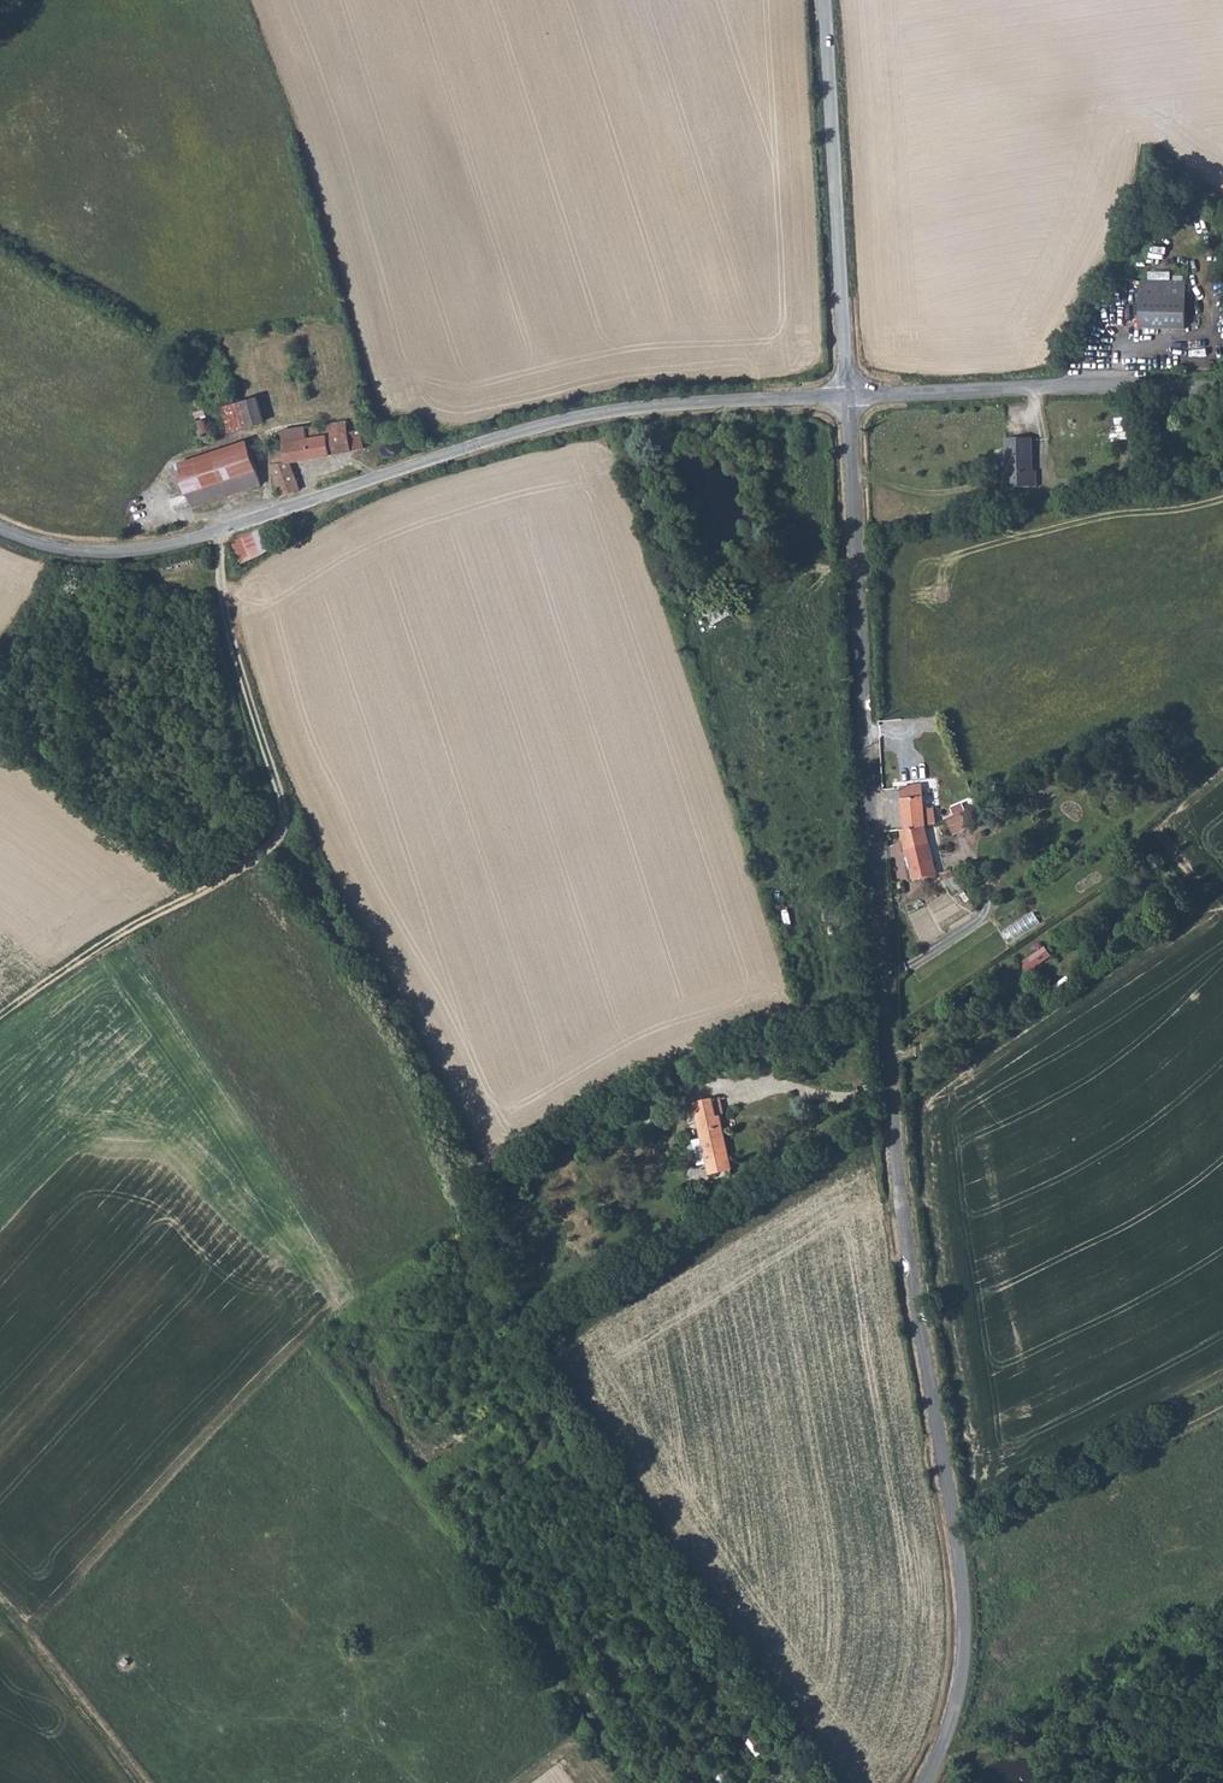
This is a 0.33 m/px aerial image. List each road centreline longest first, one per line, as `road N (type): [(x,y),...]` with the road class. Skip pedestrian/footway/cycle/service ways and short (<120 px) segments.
road 1 (track): [(213,535),(238,660),(287,815),(273,845),(363,957),(437,1089),(487,1245),(584,1431),(827,1782)]
road 2 (unclassified): [(921,1782),(949,1725),(962,1618),(890,1131),(849,394)]
road 3 (unclassified): [(0,529),(72,549),(165,547),(532,428),(662,405),(849,394)]
road 4 (unclassified): [(849,394),(826,0)]
road 5 (unclassified): [(849,394),(1222,388)]
road 6 (track): [(273,845),(0,1019)]
road 7 (track): [(953,1541),(1222,1397)]
road 8 (track): [(0,1609),(141,1782)]

